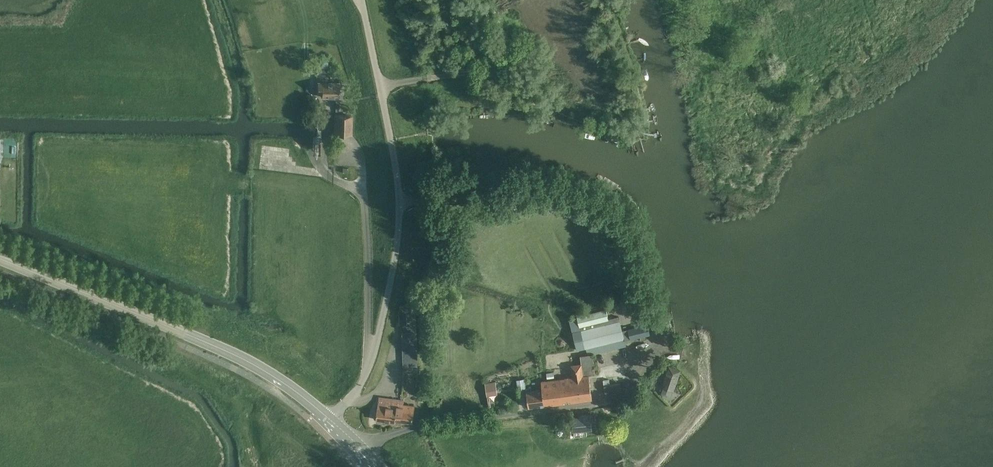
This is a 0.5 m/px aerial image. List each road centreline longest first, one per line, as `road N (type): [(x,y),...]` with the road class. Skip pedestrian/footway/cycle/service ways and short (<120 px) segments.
road 1 (unclassified): [(328,416),(367,375),(398,228),(362,0)]
road 2 (secondary): [(328,416),(241,359),(0,259)]
road 3 (track): [(653,315),(627,212),(554,184),(527,183),(486,196),(398,203)]
road 4 (residential): [(363,451),(419,426),(579,406)]
road 5 (track): [(380,87),(485,71),(511,95)]

